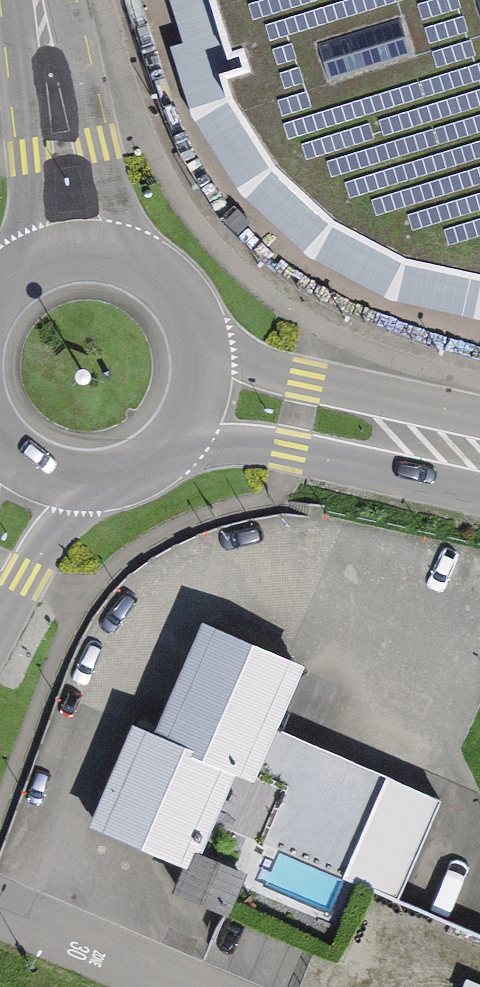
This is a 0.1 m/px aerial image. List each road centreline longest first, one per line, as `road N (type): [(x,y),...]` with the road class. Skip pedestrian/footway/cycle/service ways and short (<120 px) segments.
road 1 (tertiary): [(159,273),(125,224),(52,0)]
road 2 (tertiary): [(35,0),(32,241),(18,281)]
road 3 (secondary): [(174,453),(251,446),(355,465),(453,453)]
road 4 (secondary): [(453,453),(381,403),(265,372),(207,339)]
road 5 (secondary): [(0,621),(53,545),(140,475)]
road 6 (residential): [(0,909),(179,986)]
road 7 (secondary): [(0,435),(43,472),(74,483),(140,475)]
road 8 (secondary): [(159,273),(125,257),(88,253),(51,261),(18,281)]
road 9 (secondary): [(174,453),(206,401),(207,339)]

